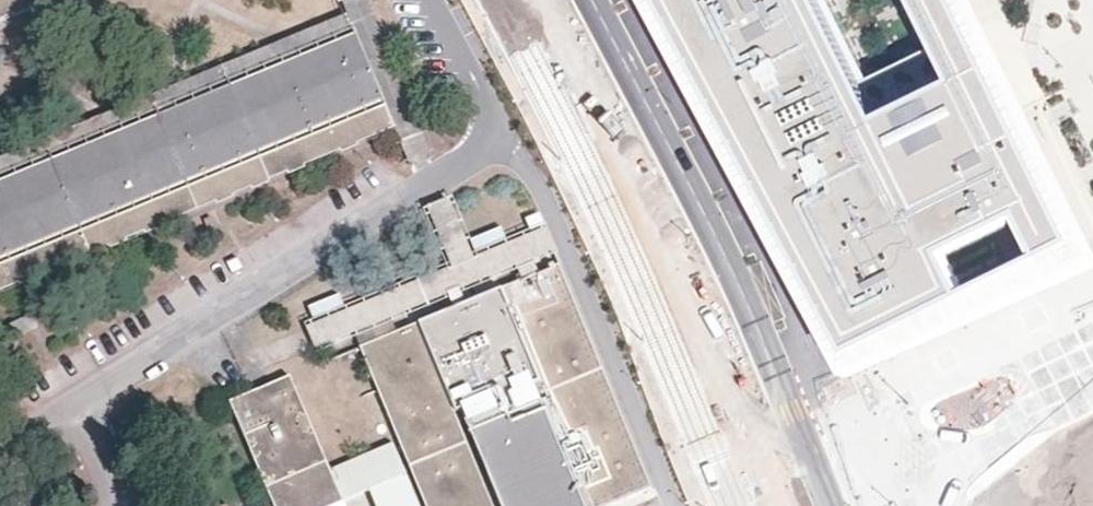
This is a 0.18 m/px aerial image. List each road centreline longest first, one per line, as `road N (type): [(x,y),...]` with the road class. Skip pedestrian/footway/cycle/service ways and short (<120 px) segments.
road 1 (secondary): [(833,505),(709,218),(592,0)]

